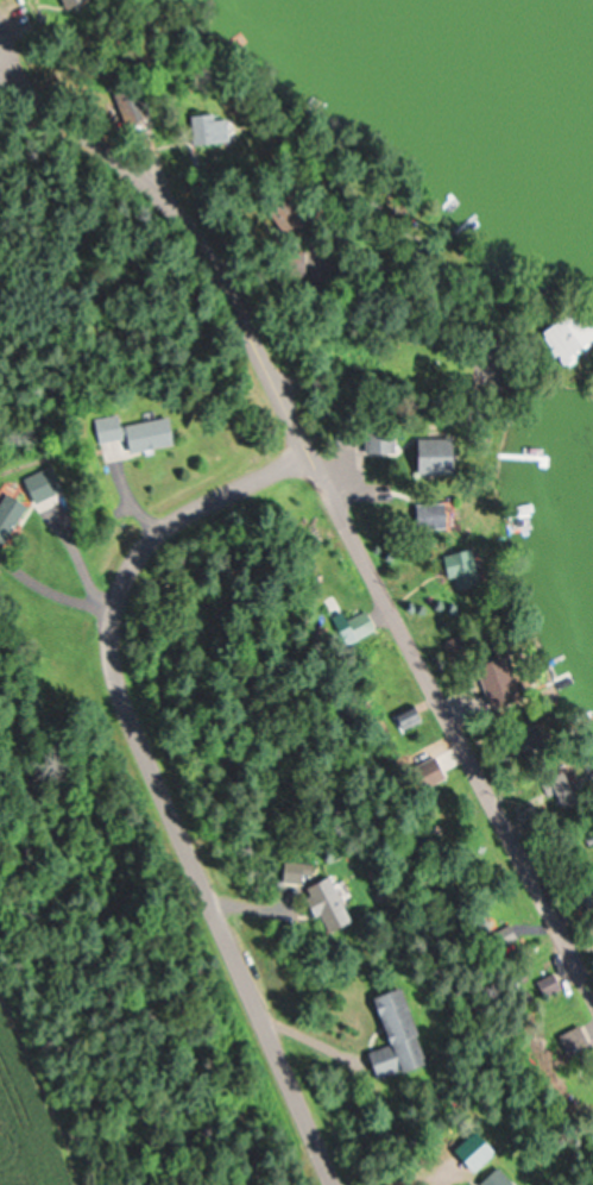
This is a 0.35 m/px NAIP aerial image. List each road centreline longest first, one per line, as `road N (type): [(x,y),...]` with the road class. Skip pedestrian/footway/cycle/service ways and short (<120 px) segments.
road 1 (residential): [(592,998),(308,452),(198,199),(120,80),(11,59)]
road 2 (residential): [(338,1184),(125,715),(107,638),(126,575),(160,527),(308,452)]

